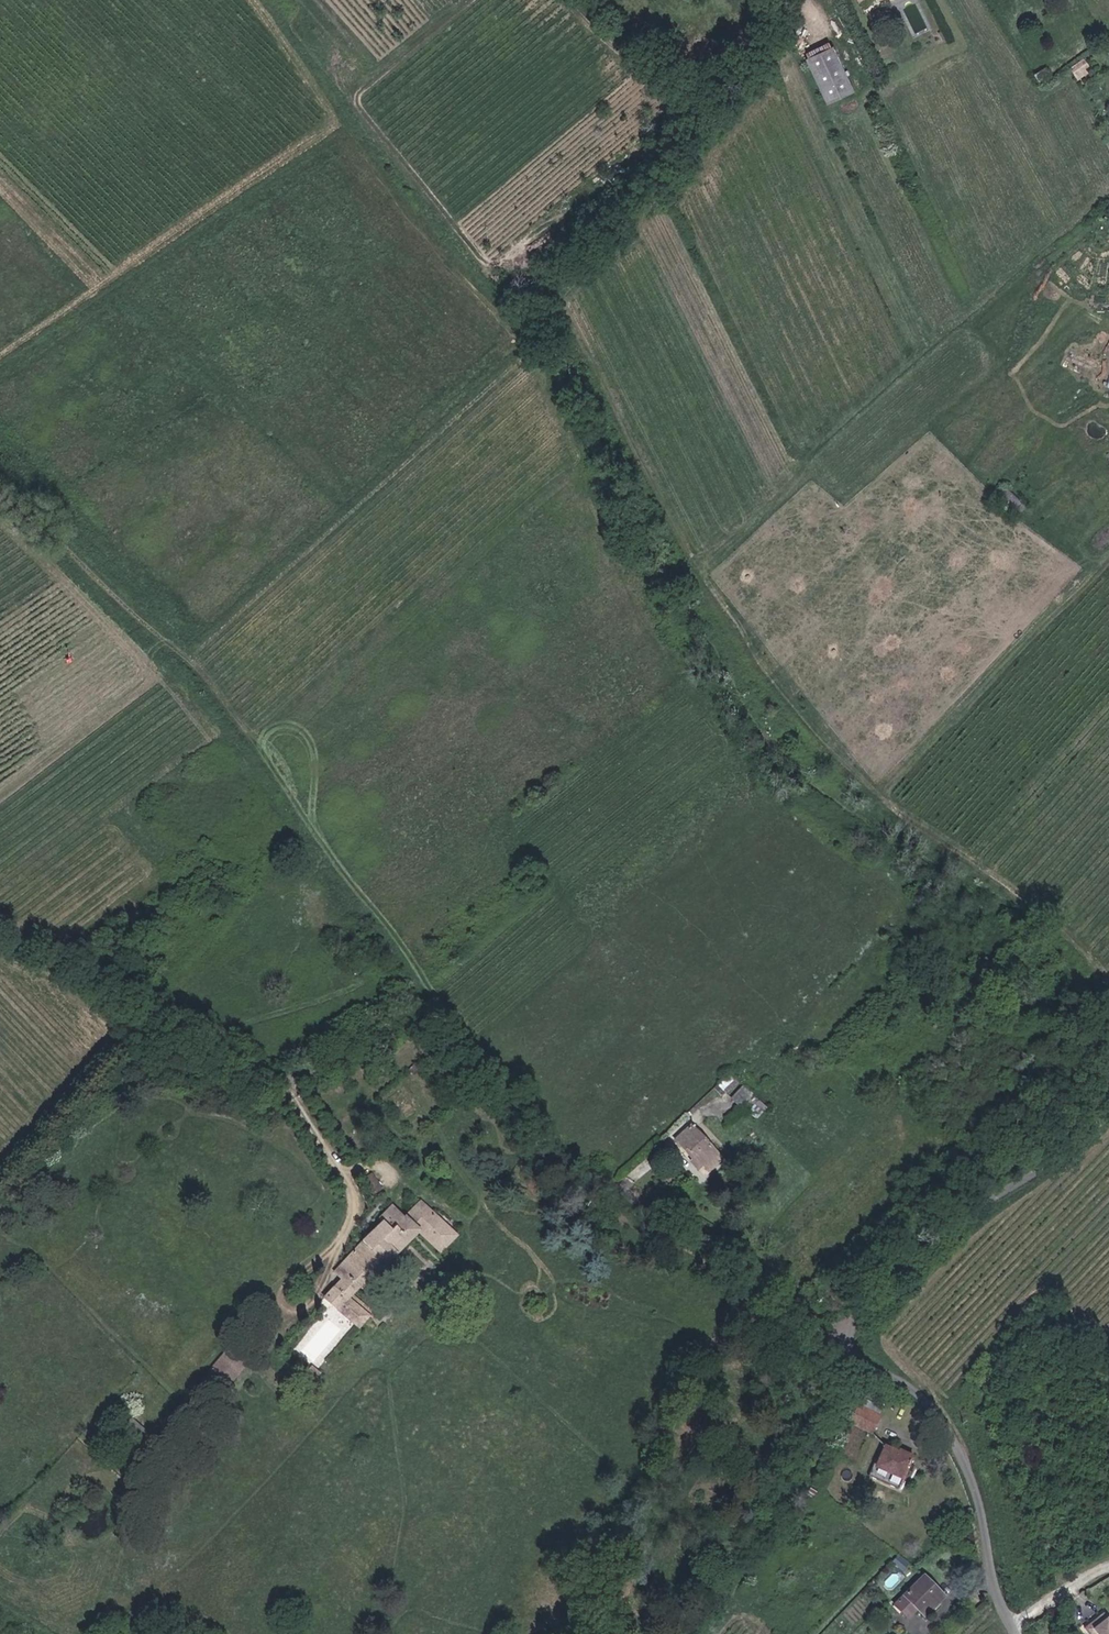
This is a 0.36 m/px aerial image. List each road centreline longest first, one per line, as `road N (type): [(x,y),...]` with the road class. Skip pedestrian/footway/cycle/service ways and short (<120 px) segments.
road 1 (unclassified): [(839,1340),(692,1227),(571,1166),(430,1030),(378,1026),(321,1062),(286,1078),(270,1077),(234,1062),(89,962),(0,926)]
road 2 (unclassified): [(1021,1633),(989,1562),(970,1466),(939,1408),(839,1340)]
road 3 (unclassified): [(839,1340),(896,1274),(1108,1117)]

